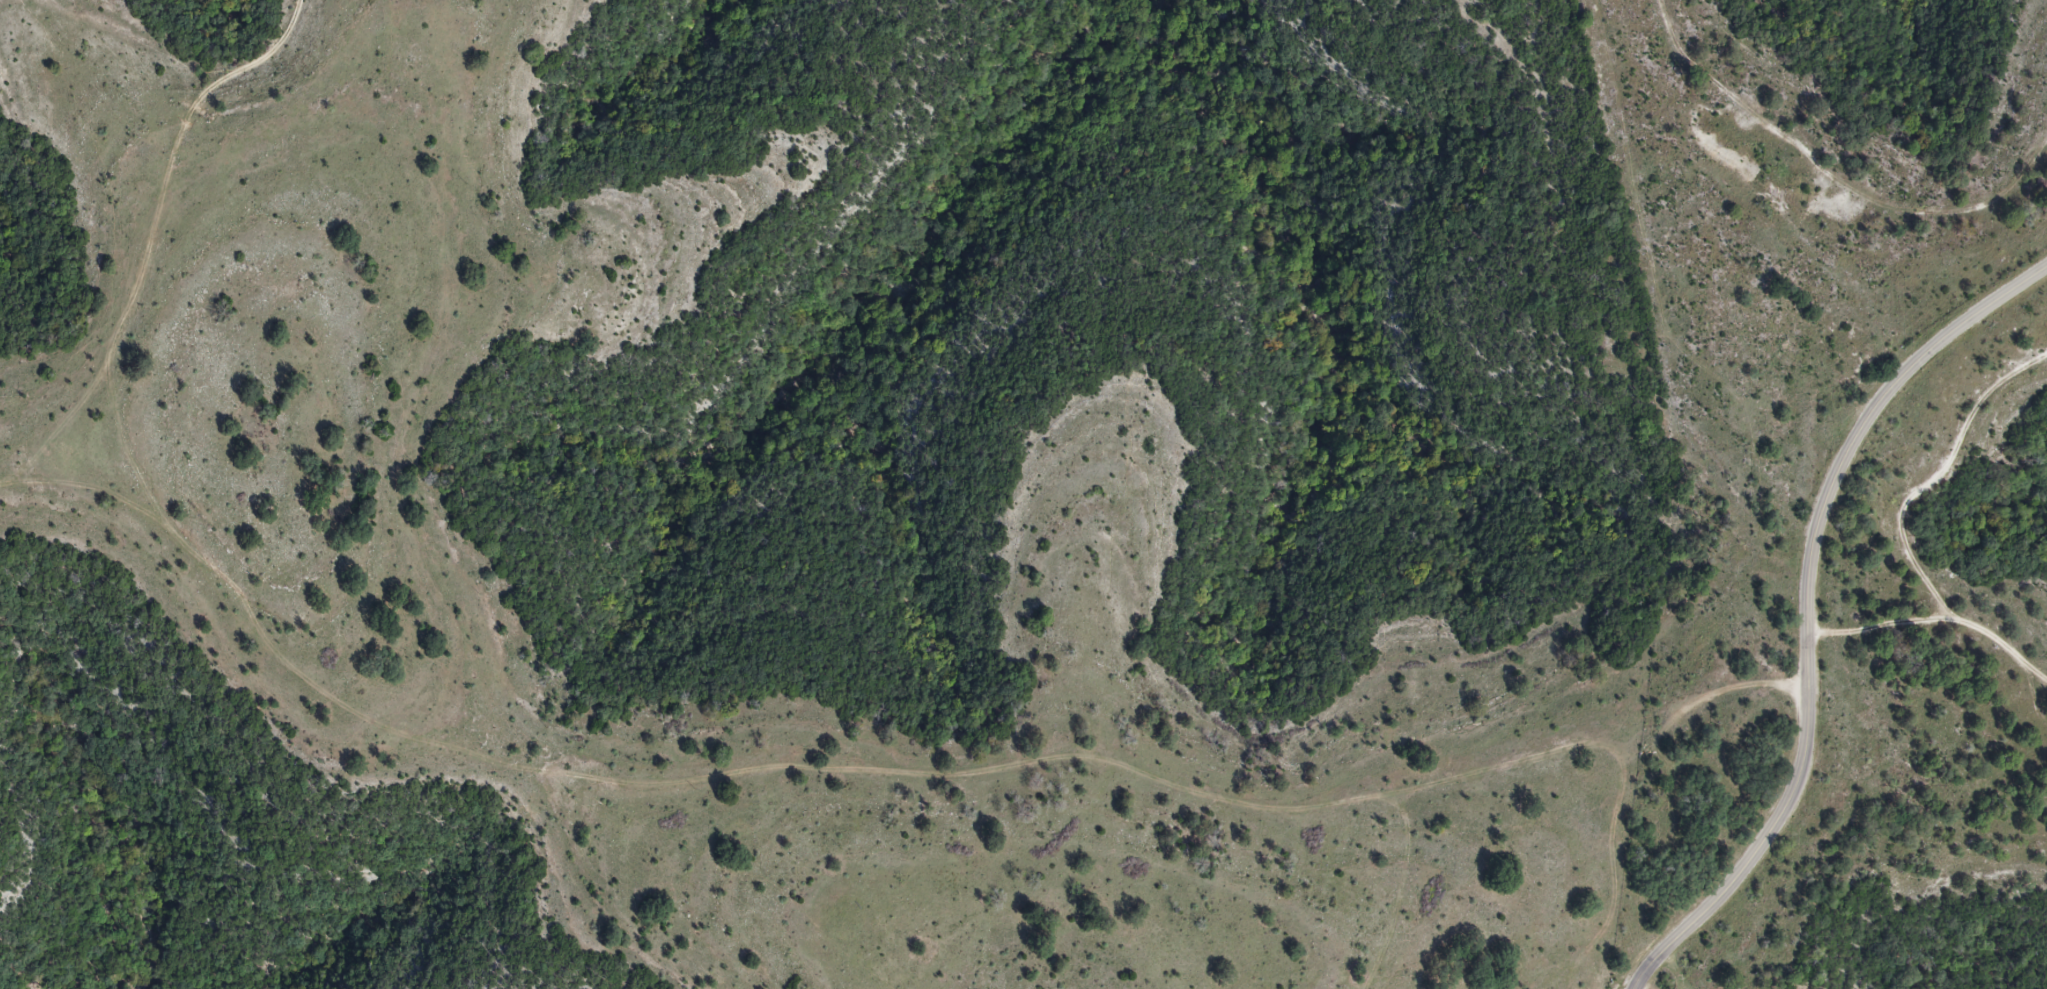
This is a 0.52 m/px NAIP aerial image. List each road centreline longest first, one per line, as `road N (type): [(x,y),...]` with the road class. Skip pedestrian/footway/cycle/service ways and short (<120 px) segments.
road 1 (residential): [(1653,962),(1711,906),(1778,821),(1802,763),(1807,560),(1846,455),(1912,364),(2046,265)]

